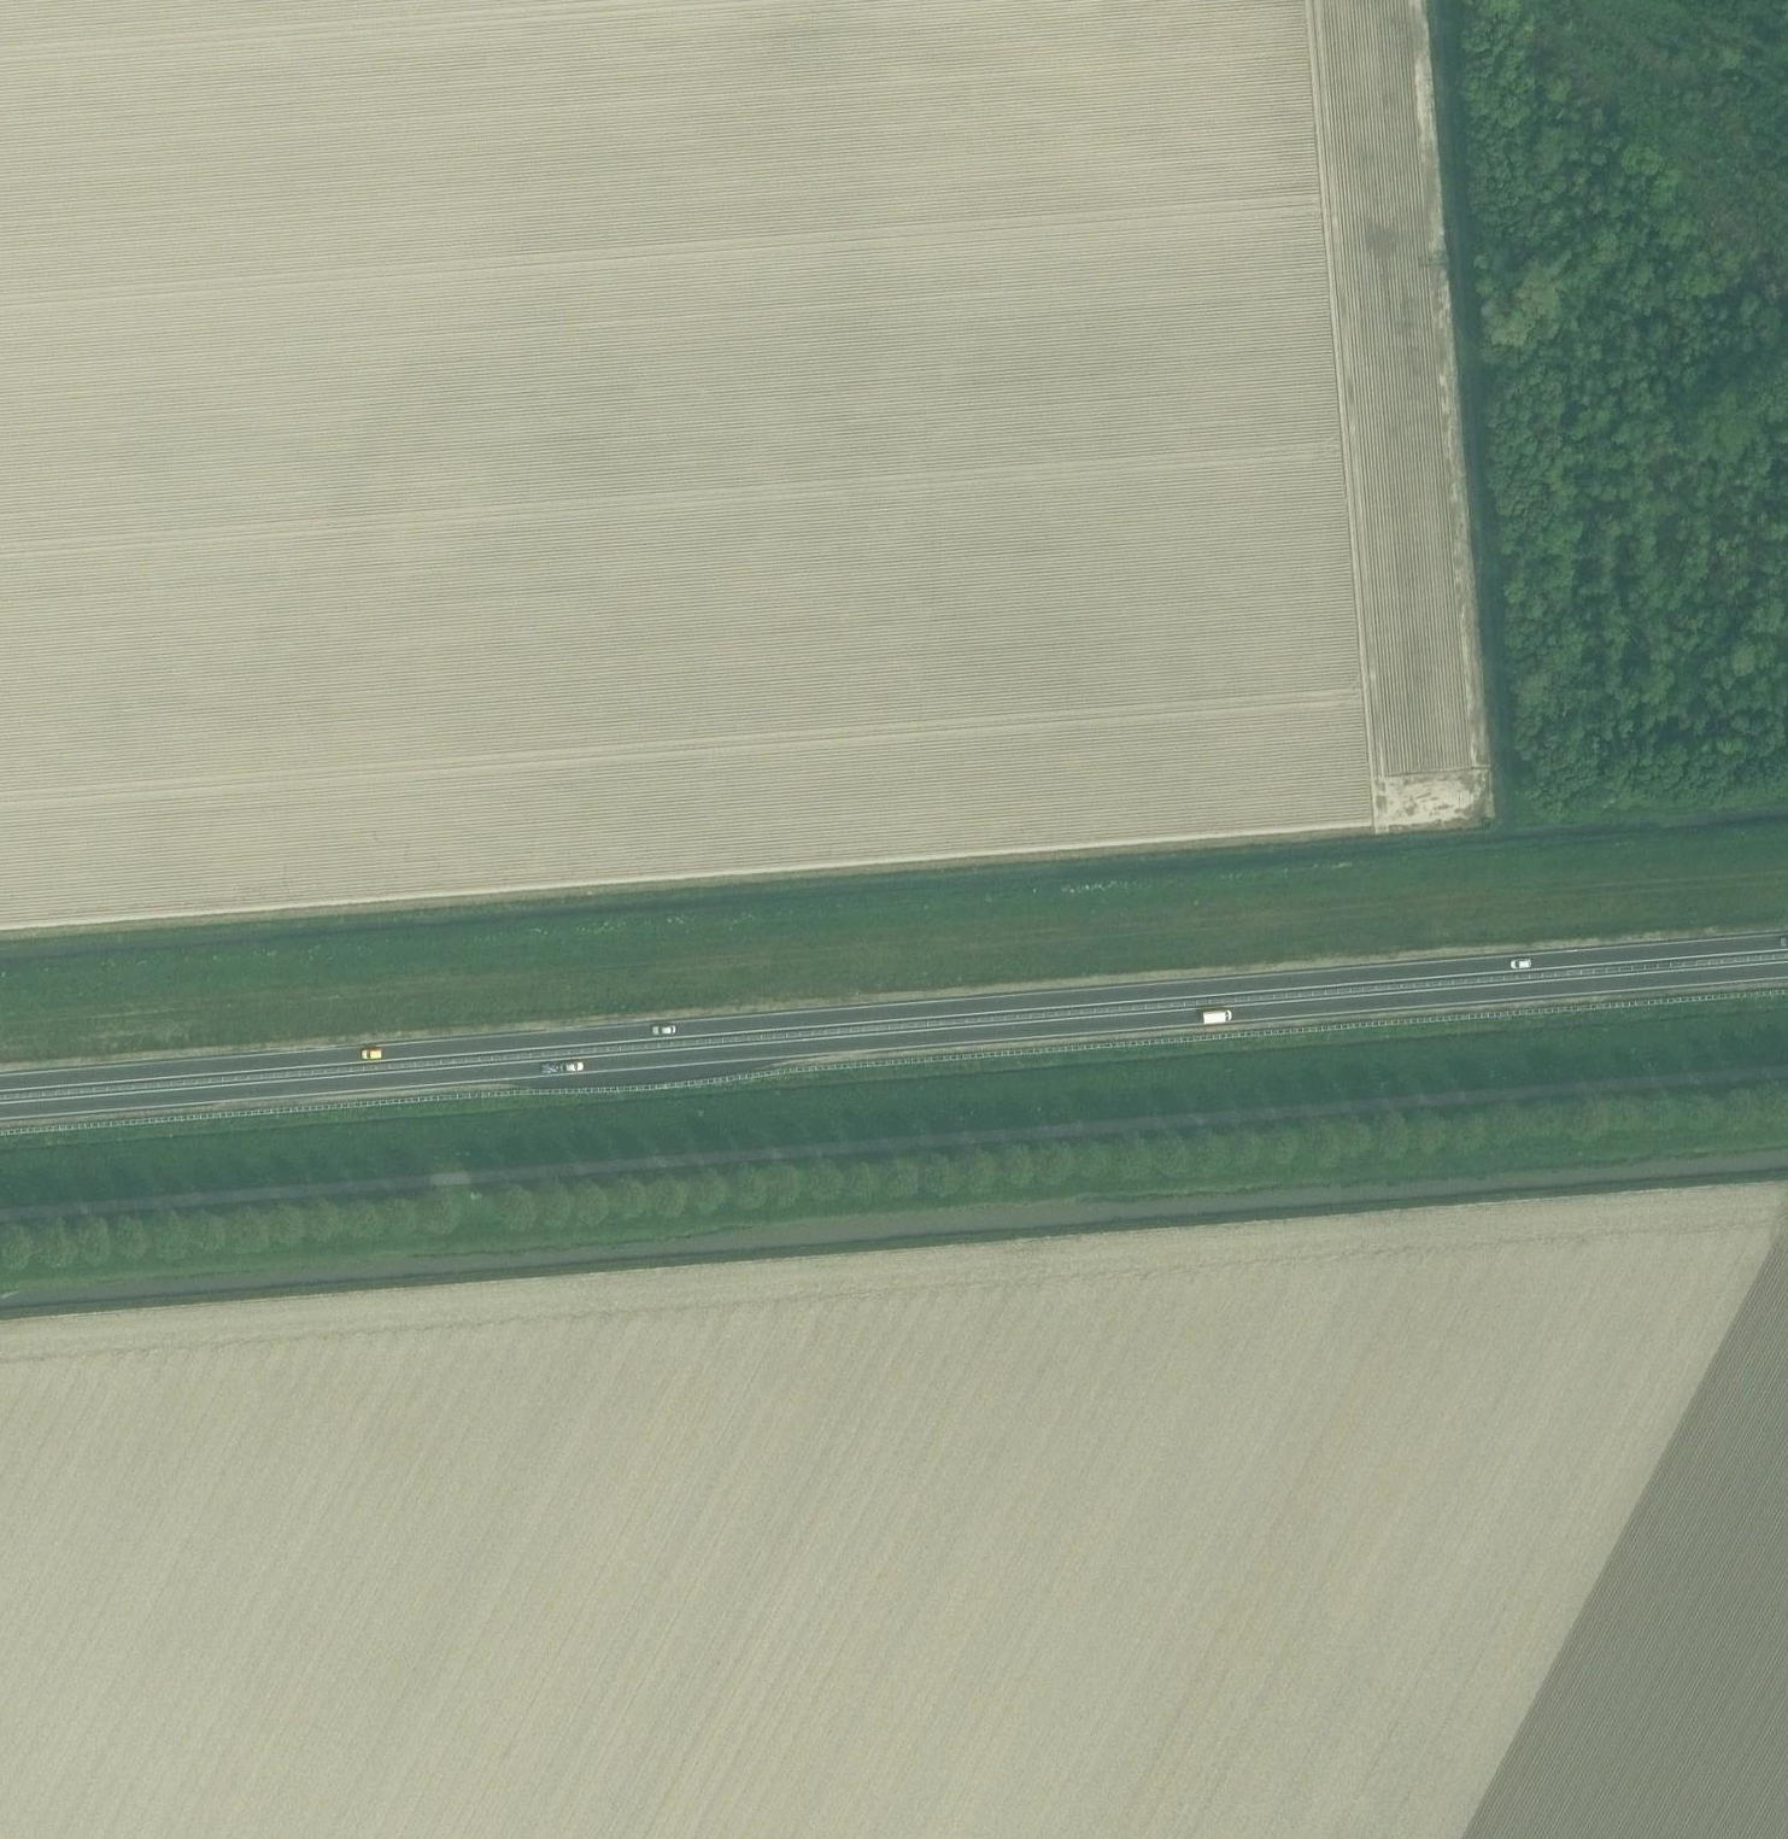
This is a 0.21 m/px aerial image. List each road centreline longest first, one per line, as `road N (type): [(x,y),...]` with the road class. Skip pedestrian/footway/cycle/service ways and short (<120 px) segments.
road 1 (trunk): [(1787,942),(0,1085)]
road 2 (trunk): [(0,1112),(1787,971)]

